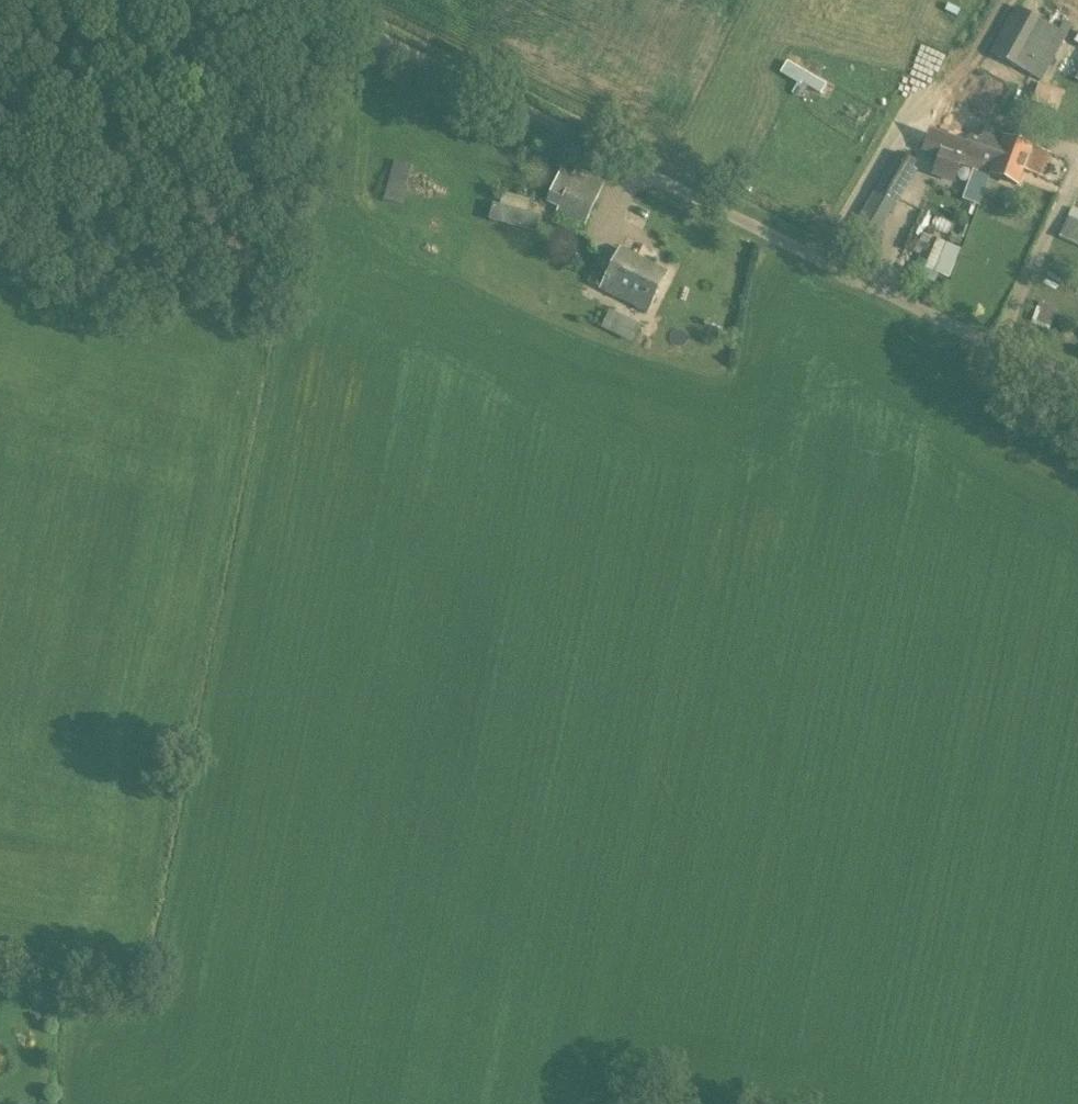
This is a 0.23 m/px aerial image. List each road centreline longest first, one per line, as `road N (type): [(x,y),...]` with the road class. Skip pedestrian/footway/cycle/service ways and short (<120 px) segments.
road 1 (unclassified): [(1077,384),(615,156)]
road 2 (track): [(615,156),(299,0)]

